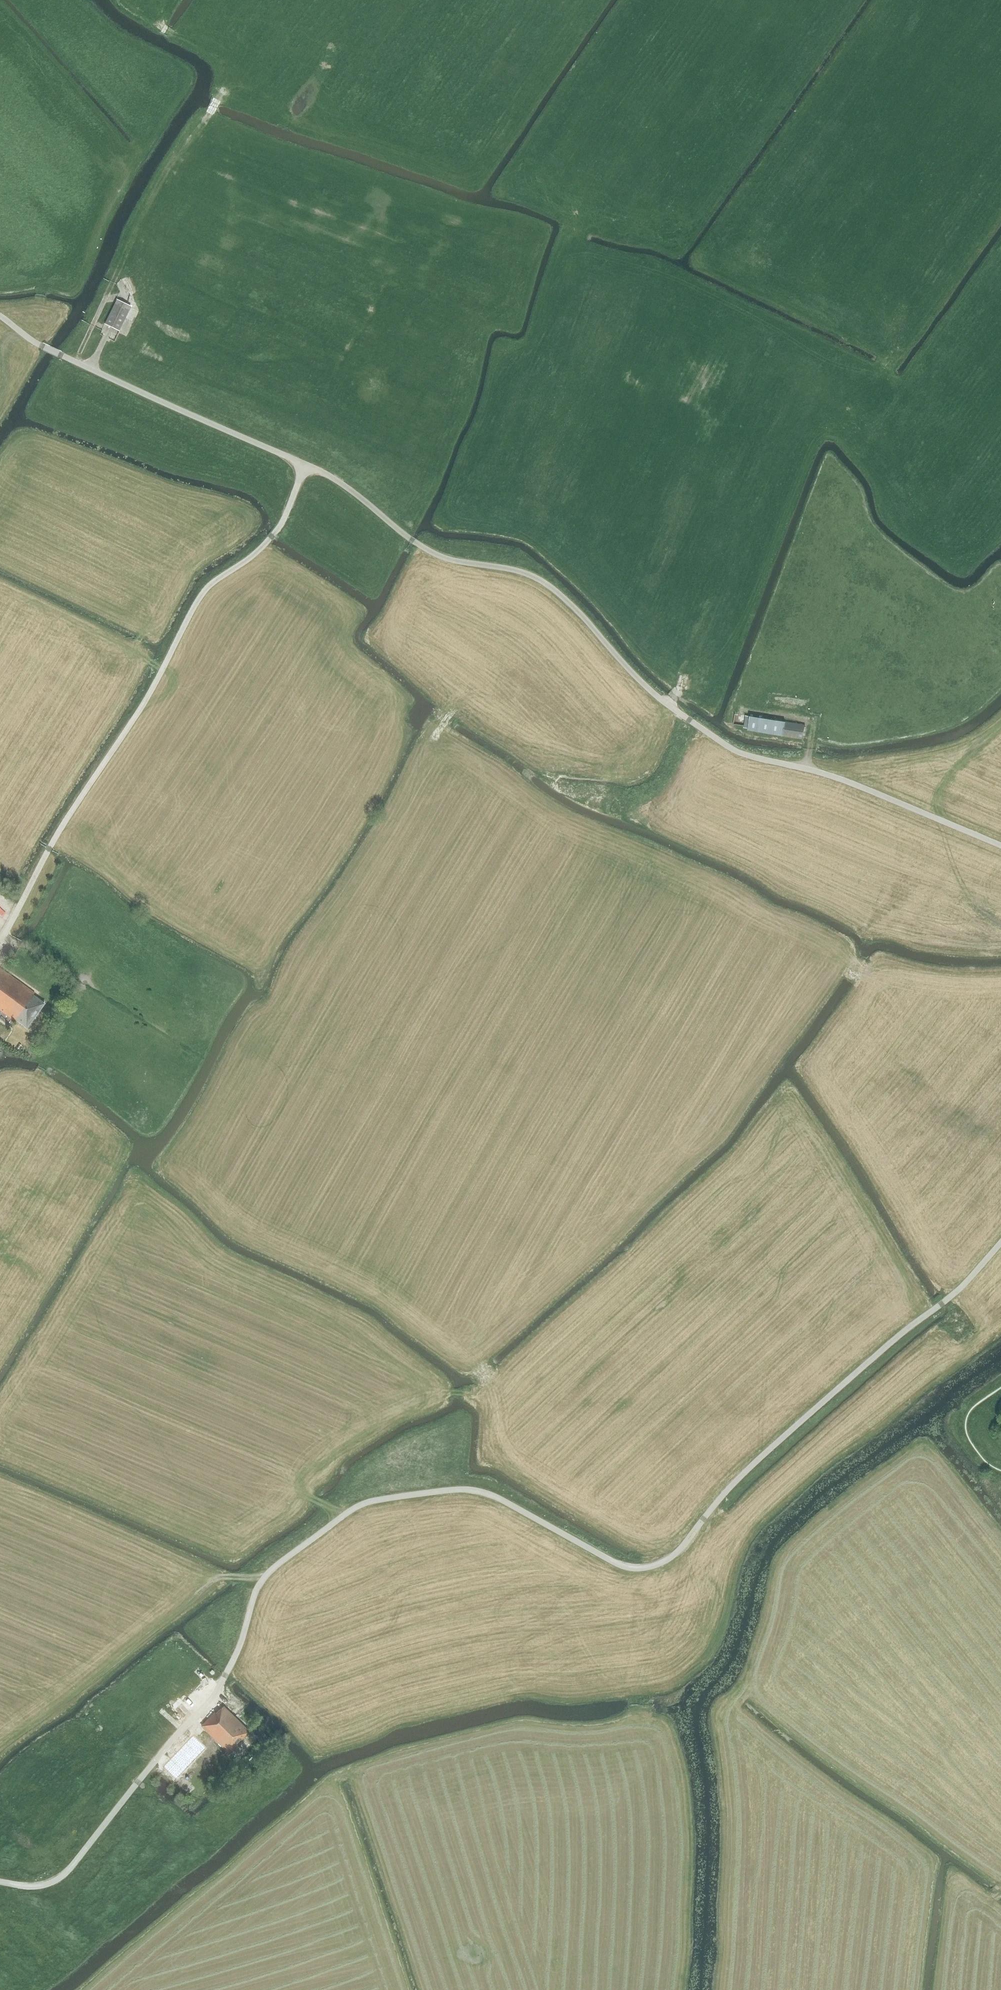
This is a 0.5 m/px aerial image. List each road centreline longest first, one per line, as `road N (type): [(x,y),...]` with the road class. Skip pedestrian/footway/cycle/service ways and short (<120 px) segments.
road 1 (unclassified): [(0,1881),(41,1886),(70,1869),(219,1687),(264,1578),(343,1515),(385,1497),(474,1490),(615,1563),(660,1564),(743,1472),(951,1297),(1000,1241)]
road 2 (unclassified): [(1000,845),(859,786),(740,754),(654,693),(545,582),(422,547),(305,463)]
road 3 (unclassified): [(28,895),(206,585),(283,529),(305,463)]
road 4 (unclassified): [(305,463),(61,355),(0,316)]

